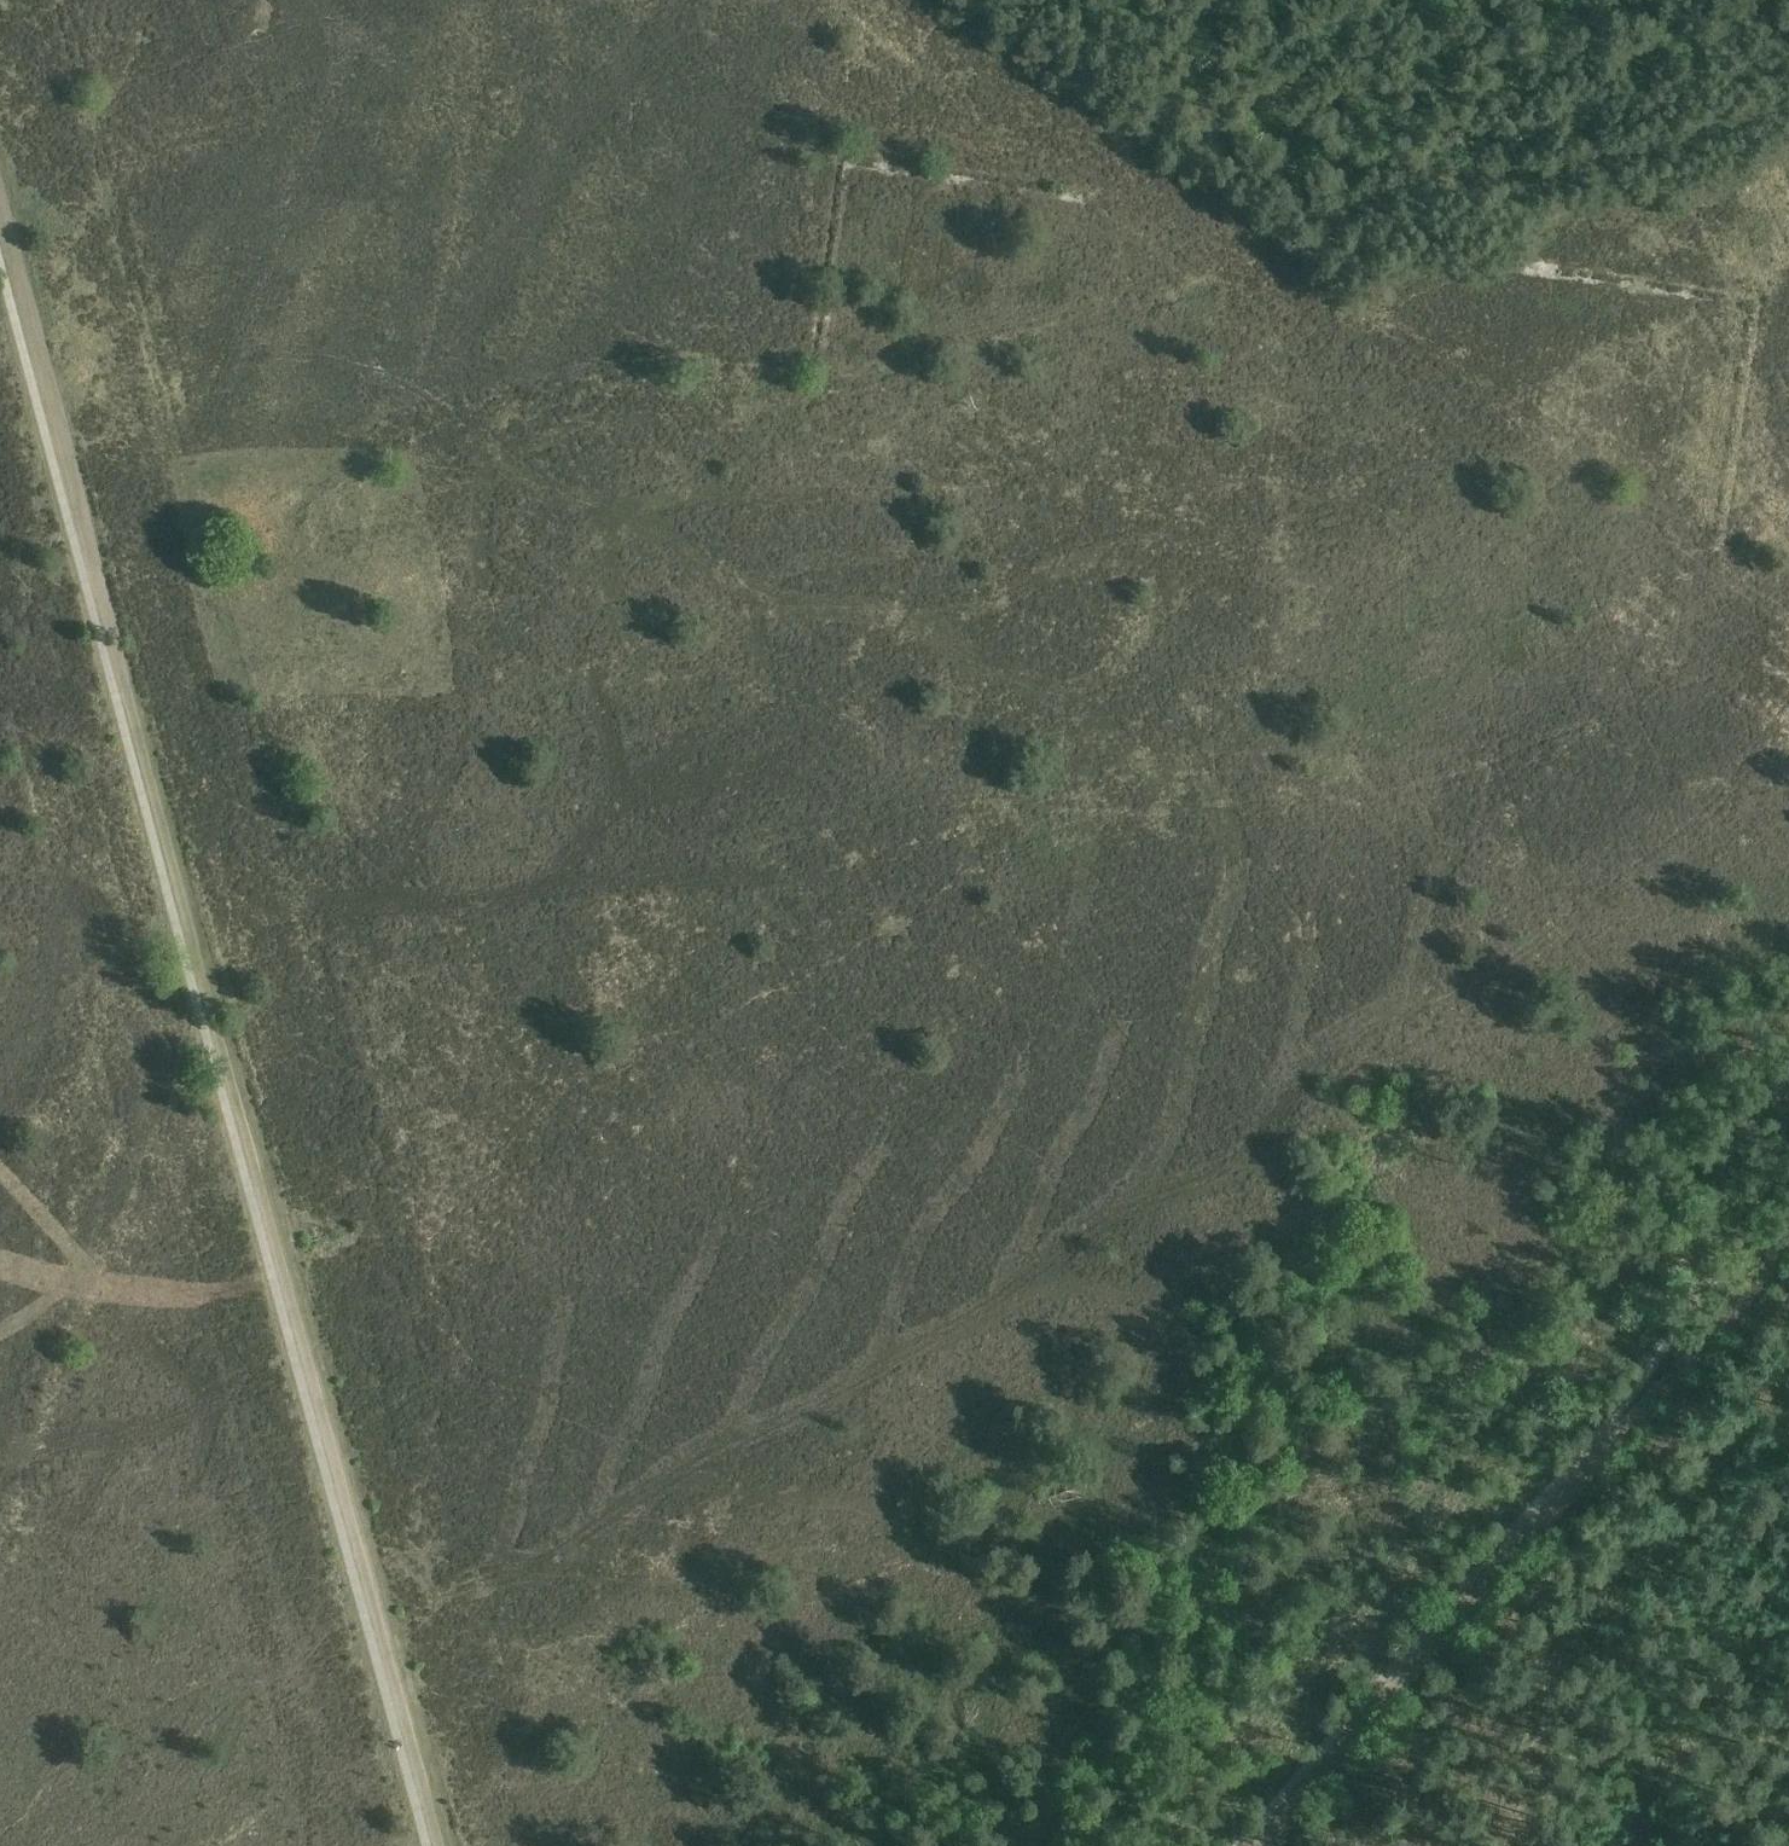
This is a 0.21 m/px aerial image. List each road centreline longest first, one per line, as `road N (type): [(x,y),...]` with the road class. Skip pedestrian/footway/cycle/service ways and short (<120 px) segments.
road 1 (track): [(446,1845),(0,188)]
road 2 (track): [(1788,1242),(1265,1845)]

